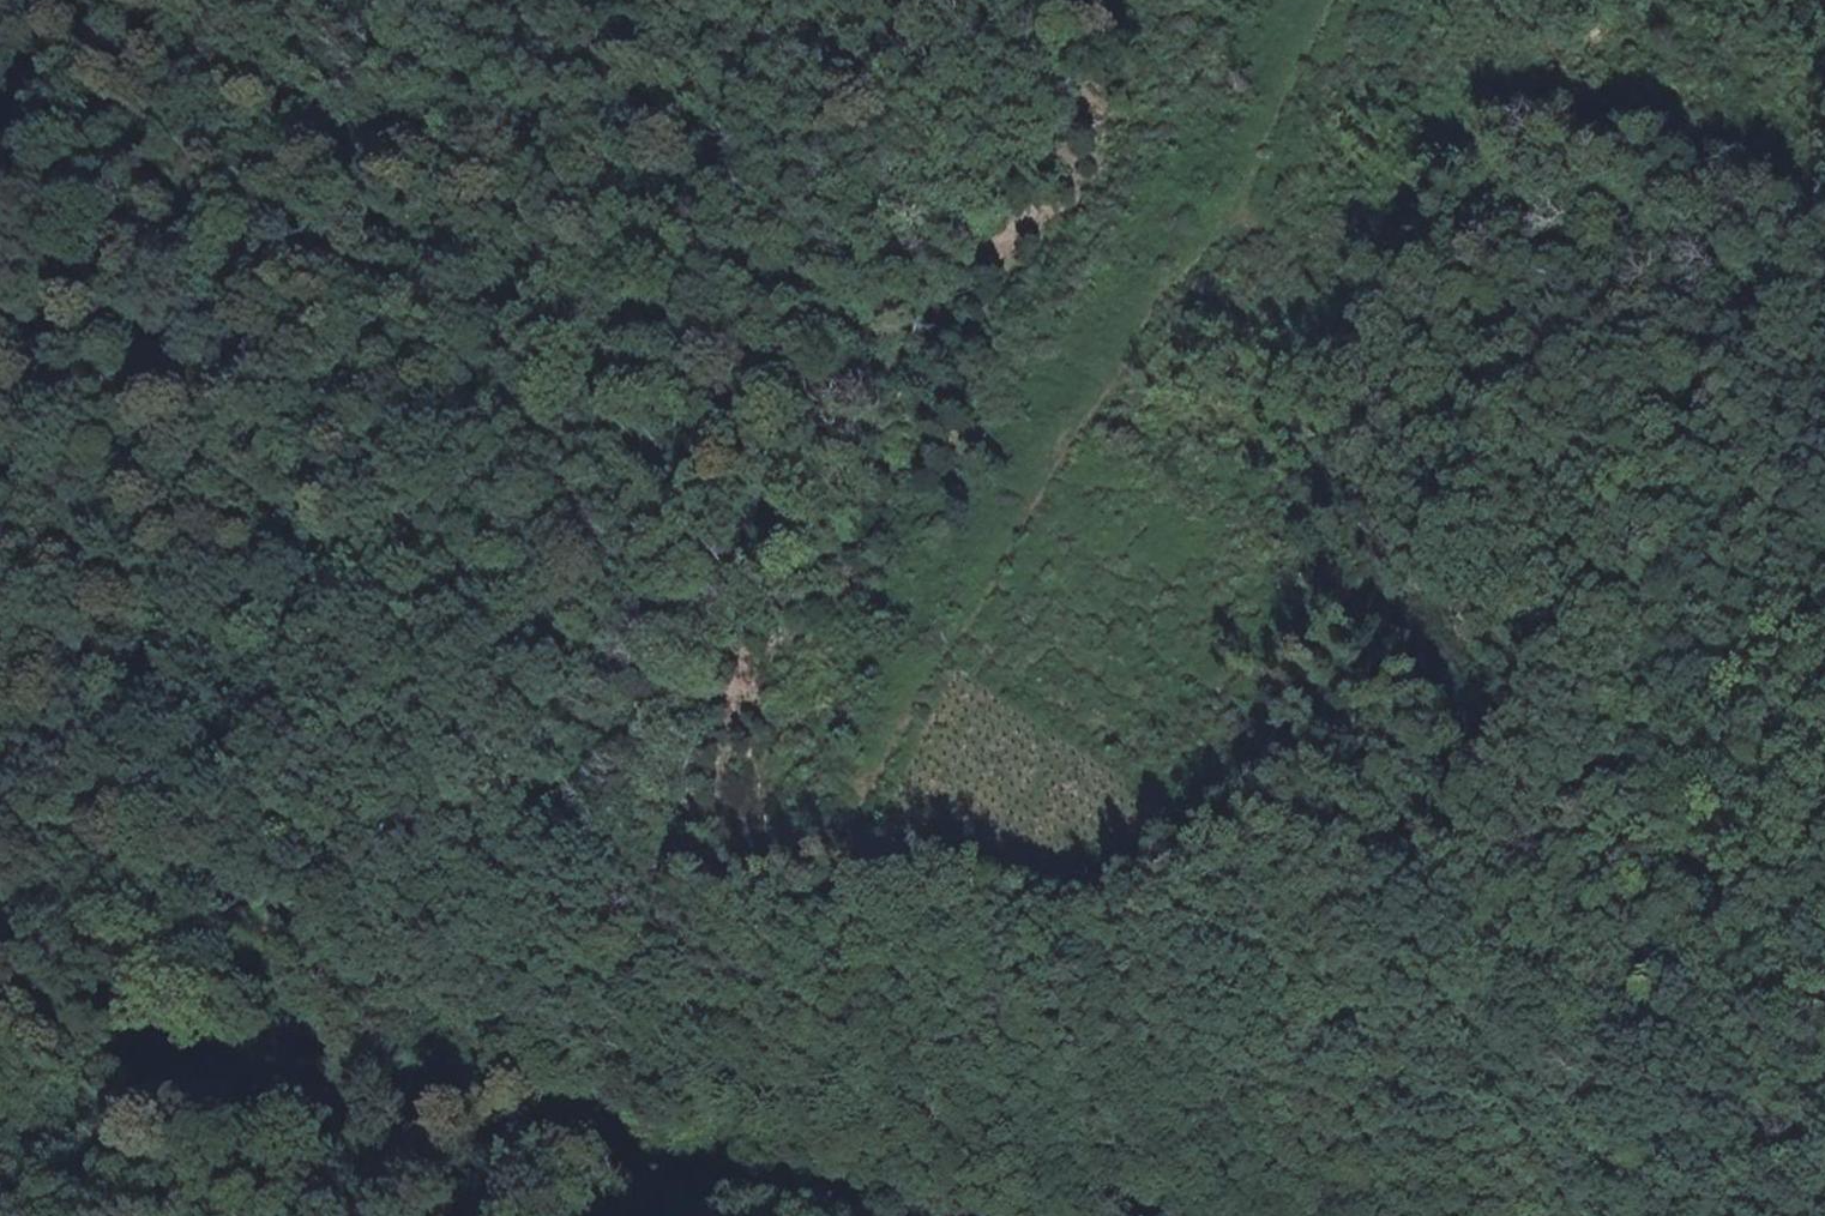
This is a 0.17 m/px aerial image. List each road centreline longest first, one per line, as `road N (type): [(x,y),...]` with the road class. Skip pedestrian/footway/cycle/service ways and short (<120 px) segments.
road 1 (track): [(1331,0),(1230,206),(1083,397),(904,720)]

